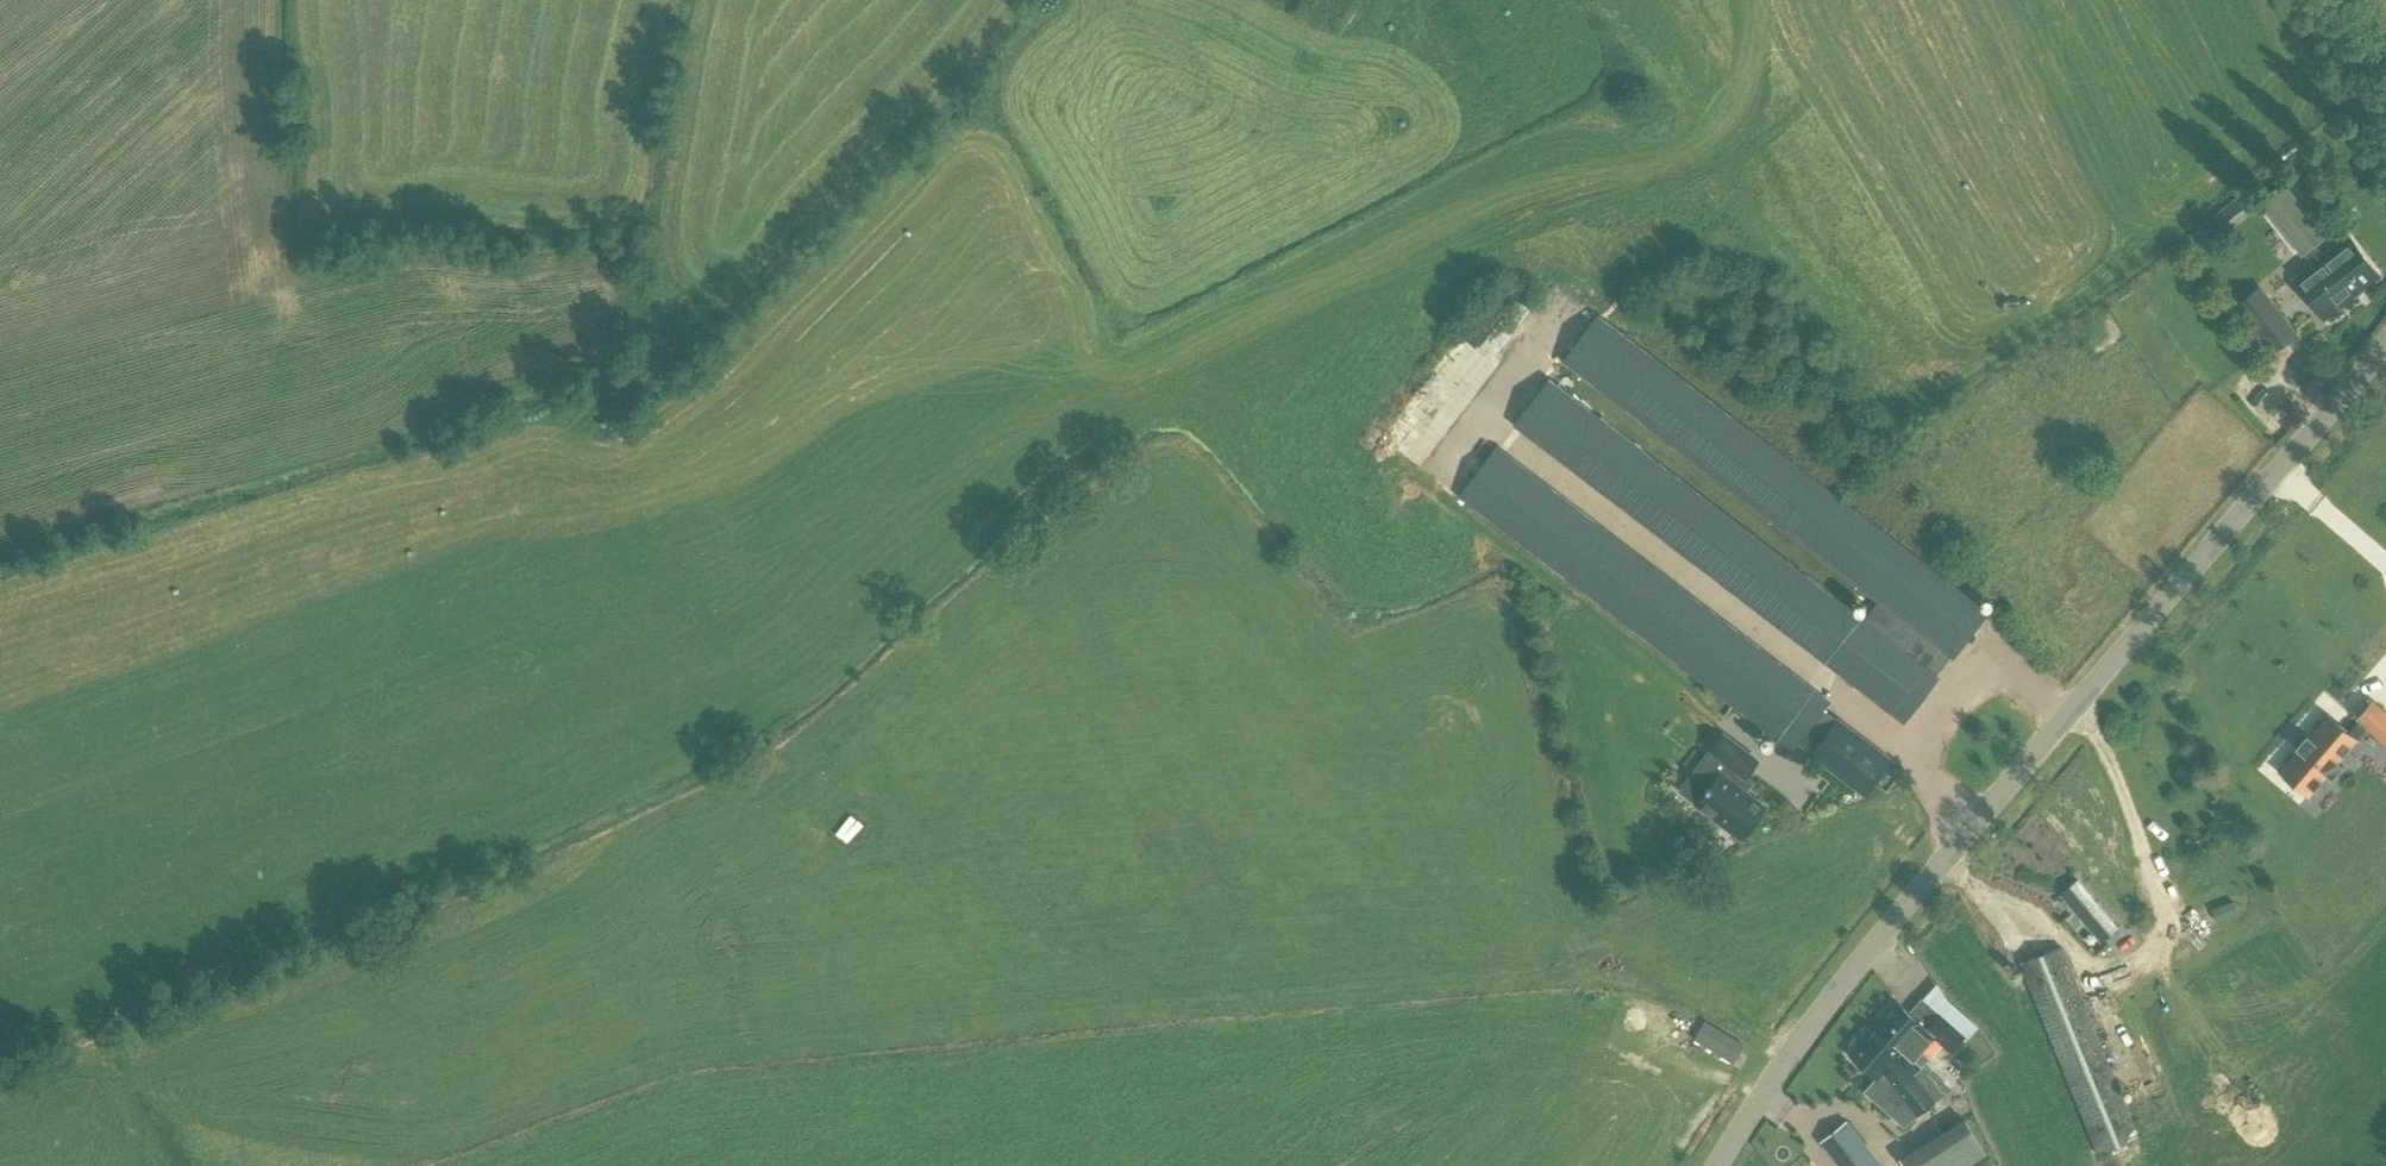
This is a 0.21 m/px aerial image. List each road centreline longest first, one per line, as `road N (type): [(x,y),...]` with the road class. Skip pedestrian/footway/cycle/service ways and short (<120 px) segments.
road 1 (tertiary): [(1721,1165),(1782,1069),(1980,819),(2385,343)]
road 2 (tertiary): [(2385,118),(2333,0)]

